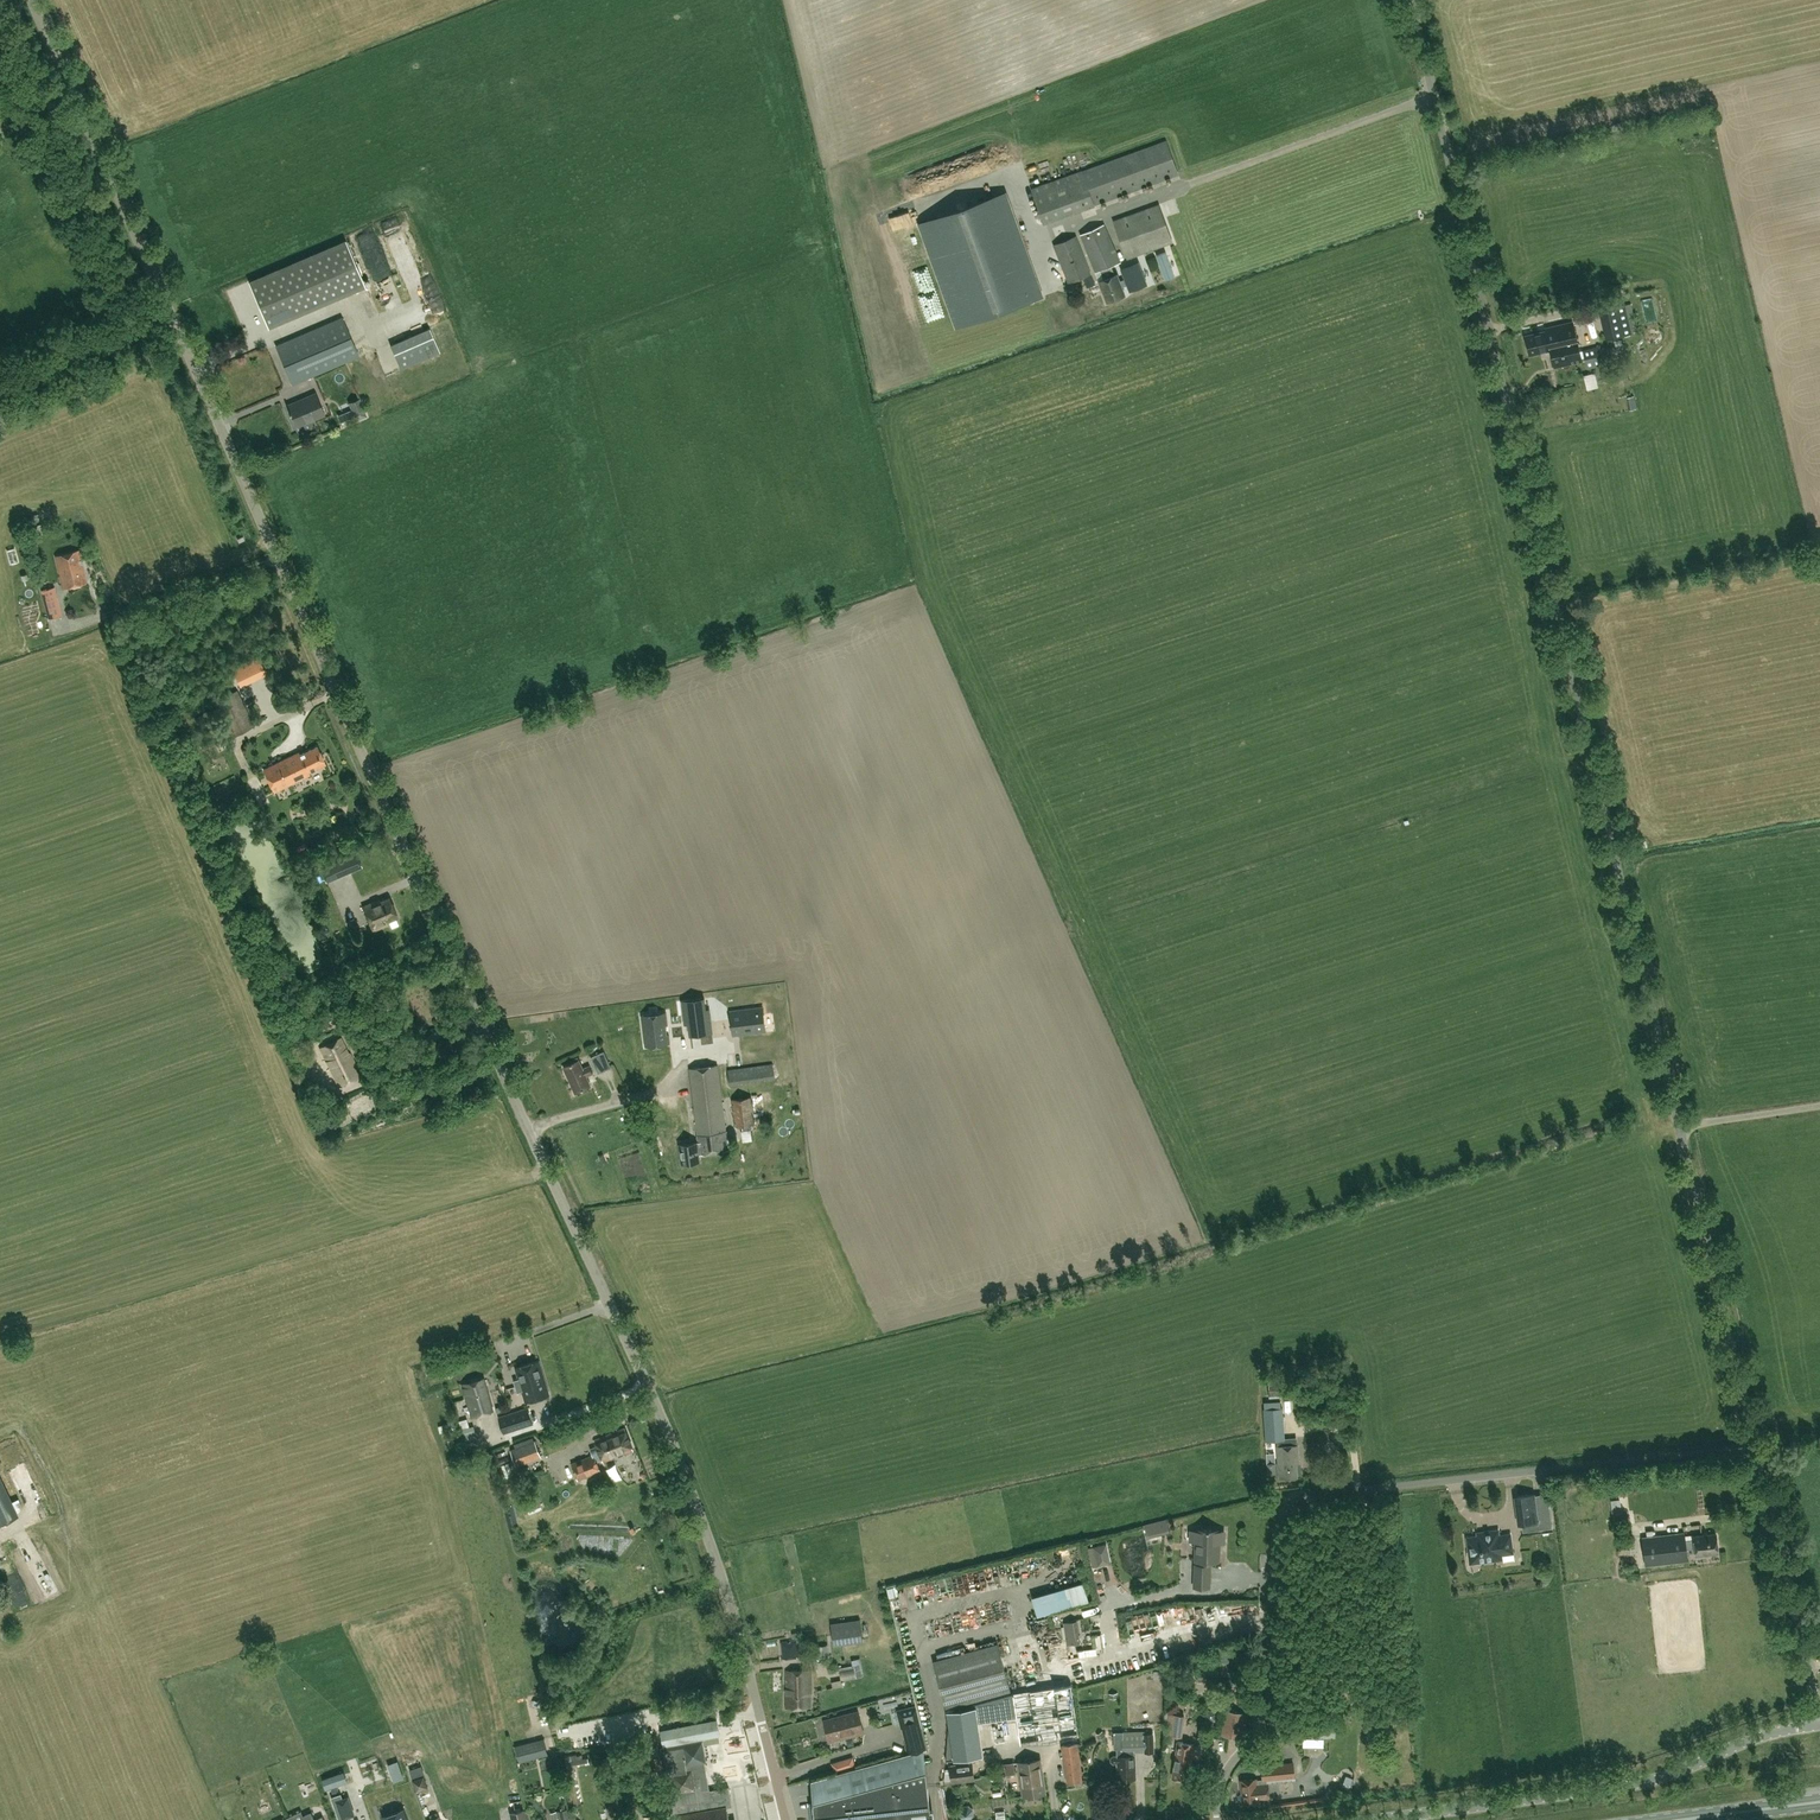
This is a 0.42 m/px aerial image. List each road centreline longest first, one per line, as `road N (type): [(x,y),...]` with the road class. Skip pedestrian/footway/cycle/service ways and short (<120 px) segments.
road 1 (unclassified): [(786,1819),(736,1623),(680,1460),(168,316)]
road 2 (unclassified): [(1676,1128),(1433,95)]
road 3 (unclassified): [(1757,1445),(1319,1494),(1292,1505),(1275,1533),(1266,1710),(1223,1776),(1217,1819)]
road 4 (unclassified): [(1378,1819),(1638,1784),(1757,1737),(1819,1724)]
road 5 (unclassified): [(168,316),(29,0)]
road 6 (unclassified): [(1757,1445),(1676,1128)]
road 7 (unclassified): [(1819,1709),(1757,1445)]
road 8 (unclassified): [(1181,188),(1433,95)]
road 9 (unclassified): [(168,316),(0,388)]
road 10 (unclassified): [(1676,1128),(1819,1108)]
road 11 (primary): [(1819,1802),(1682,1819)]

